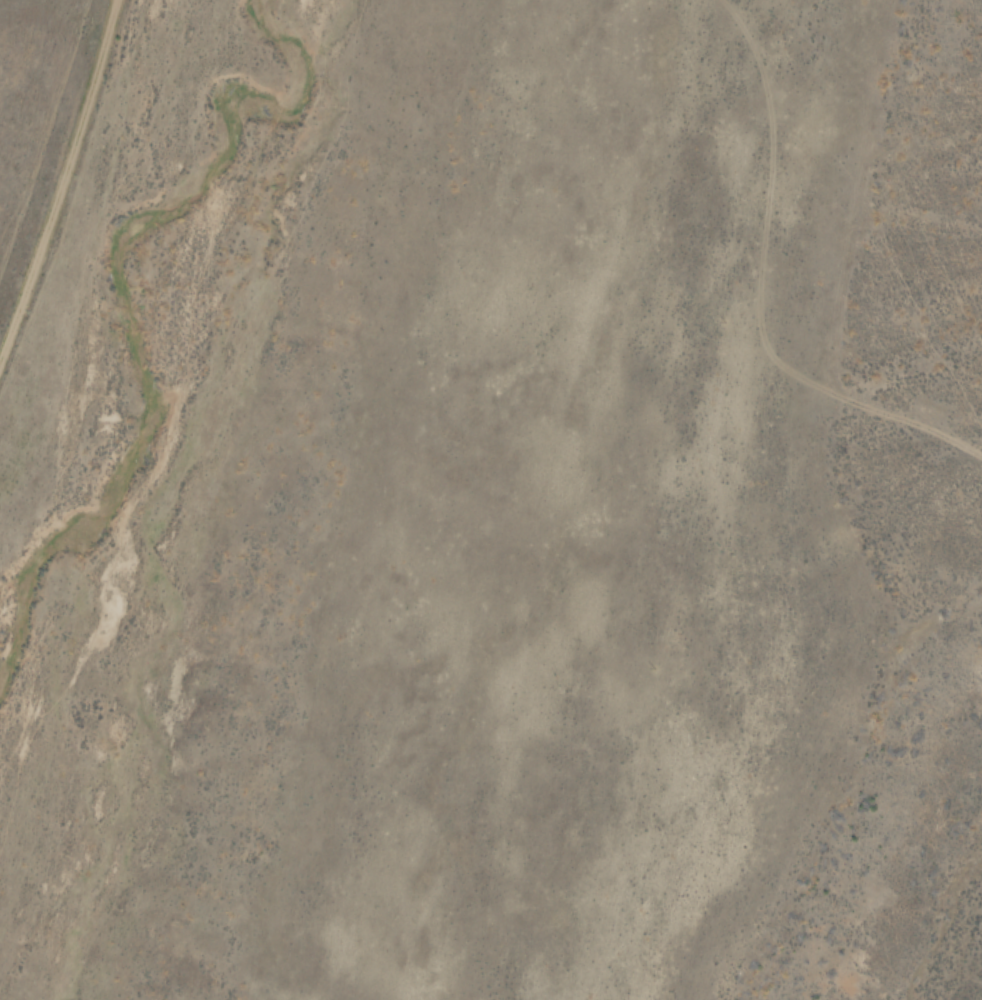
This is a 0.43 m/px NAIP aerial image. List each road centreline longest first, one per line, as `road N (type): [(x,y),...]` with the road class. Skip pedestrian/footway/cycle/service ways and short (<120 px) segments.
road 1 (residential): [(0,329),(37,240),(83,0)]

